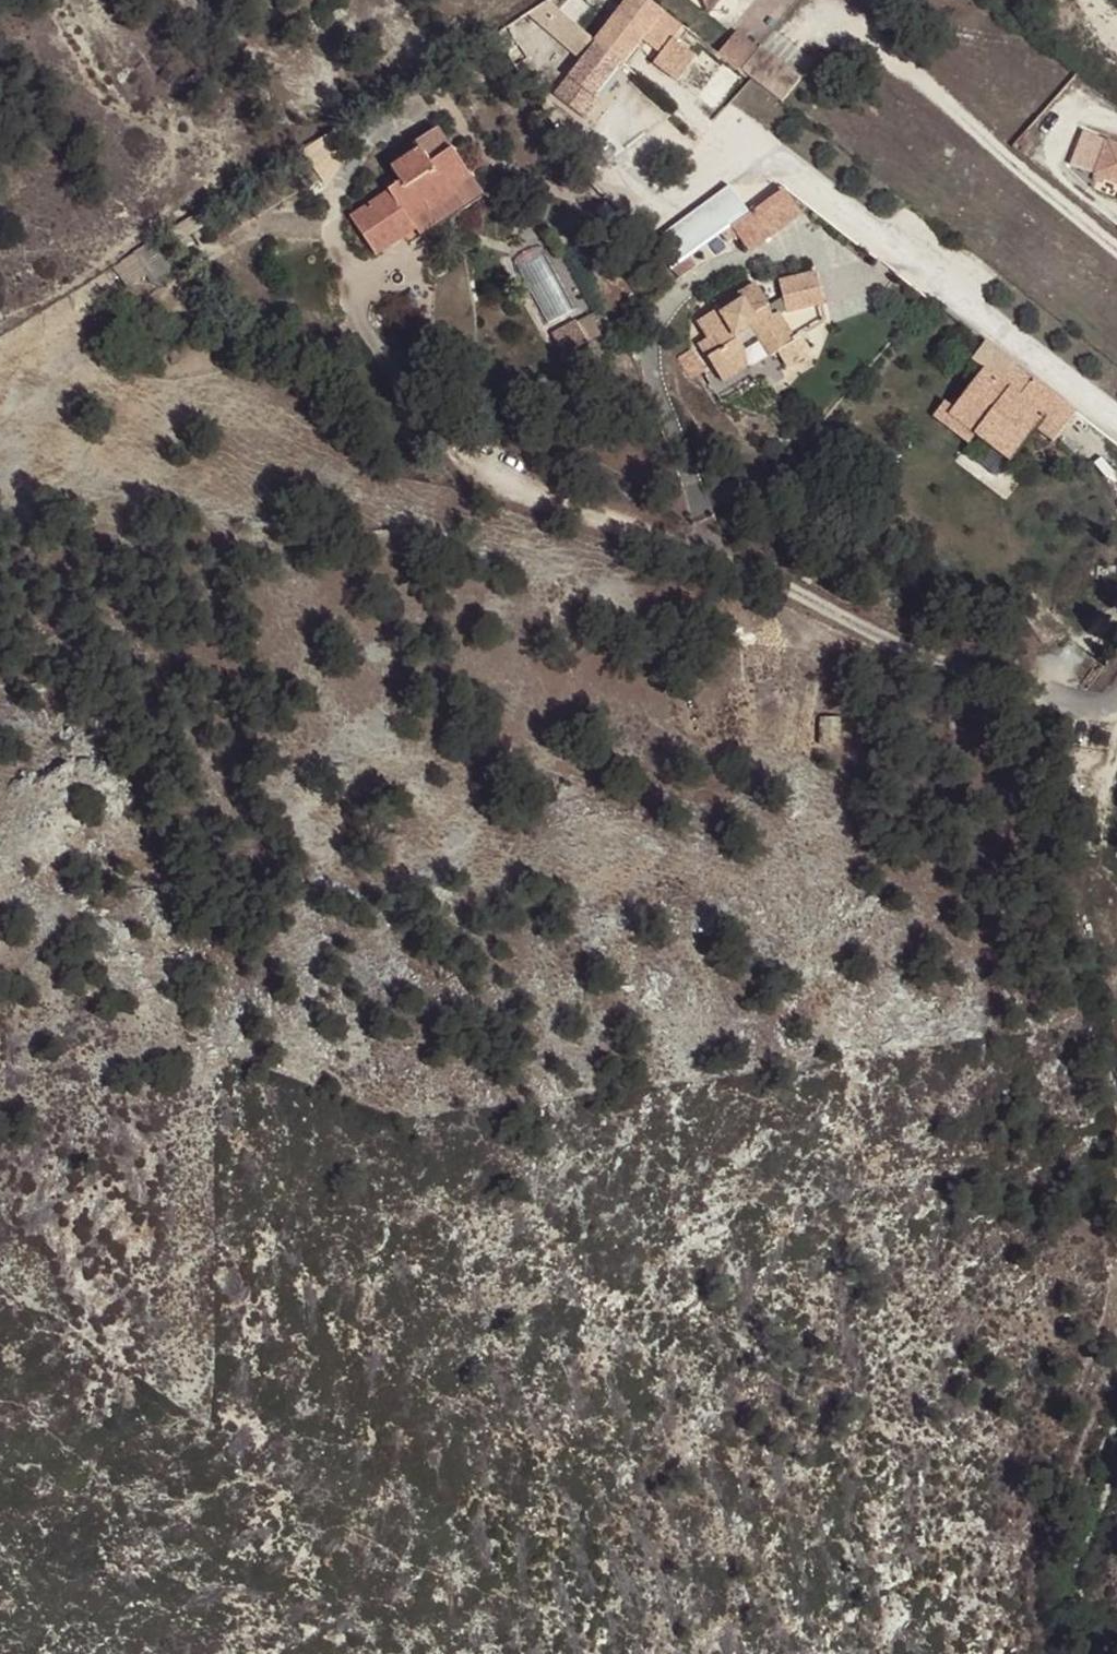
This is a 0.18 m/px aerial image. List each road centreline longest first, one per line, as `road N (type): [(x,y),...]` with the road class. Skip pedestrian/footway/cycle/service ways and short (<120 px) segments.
road 1 (residential): [(661,204),(739,156),(782,164),(1116,411)]

